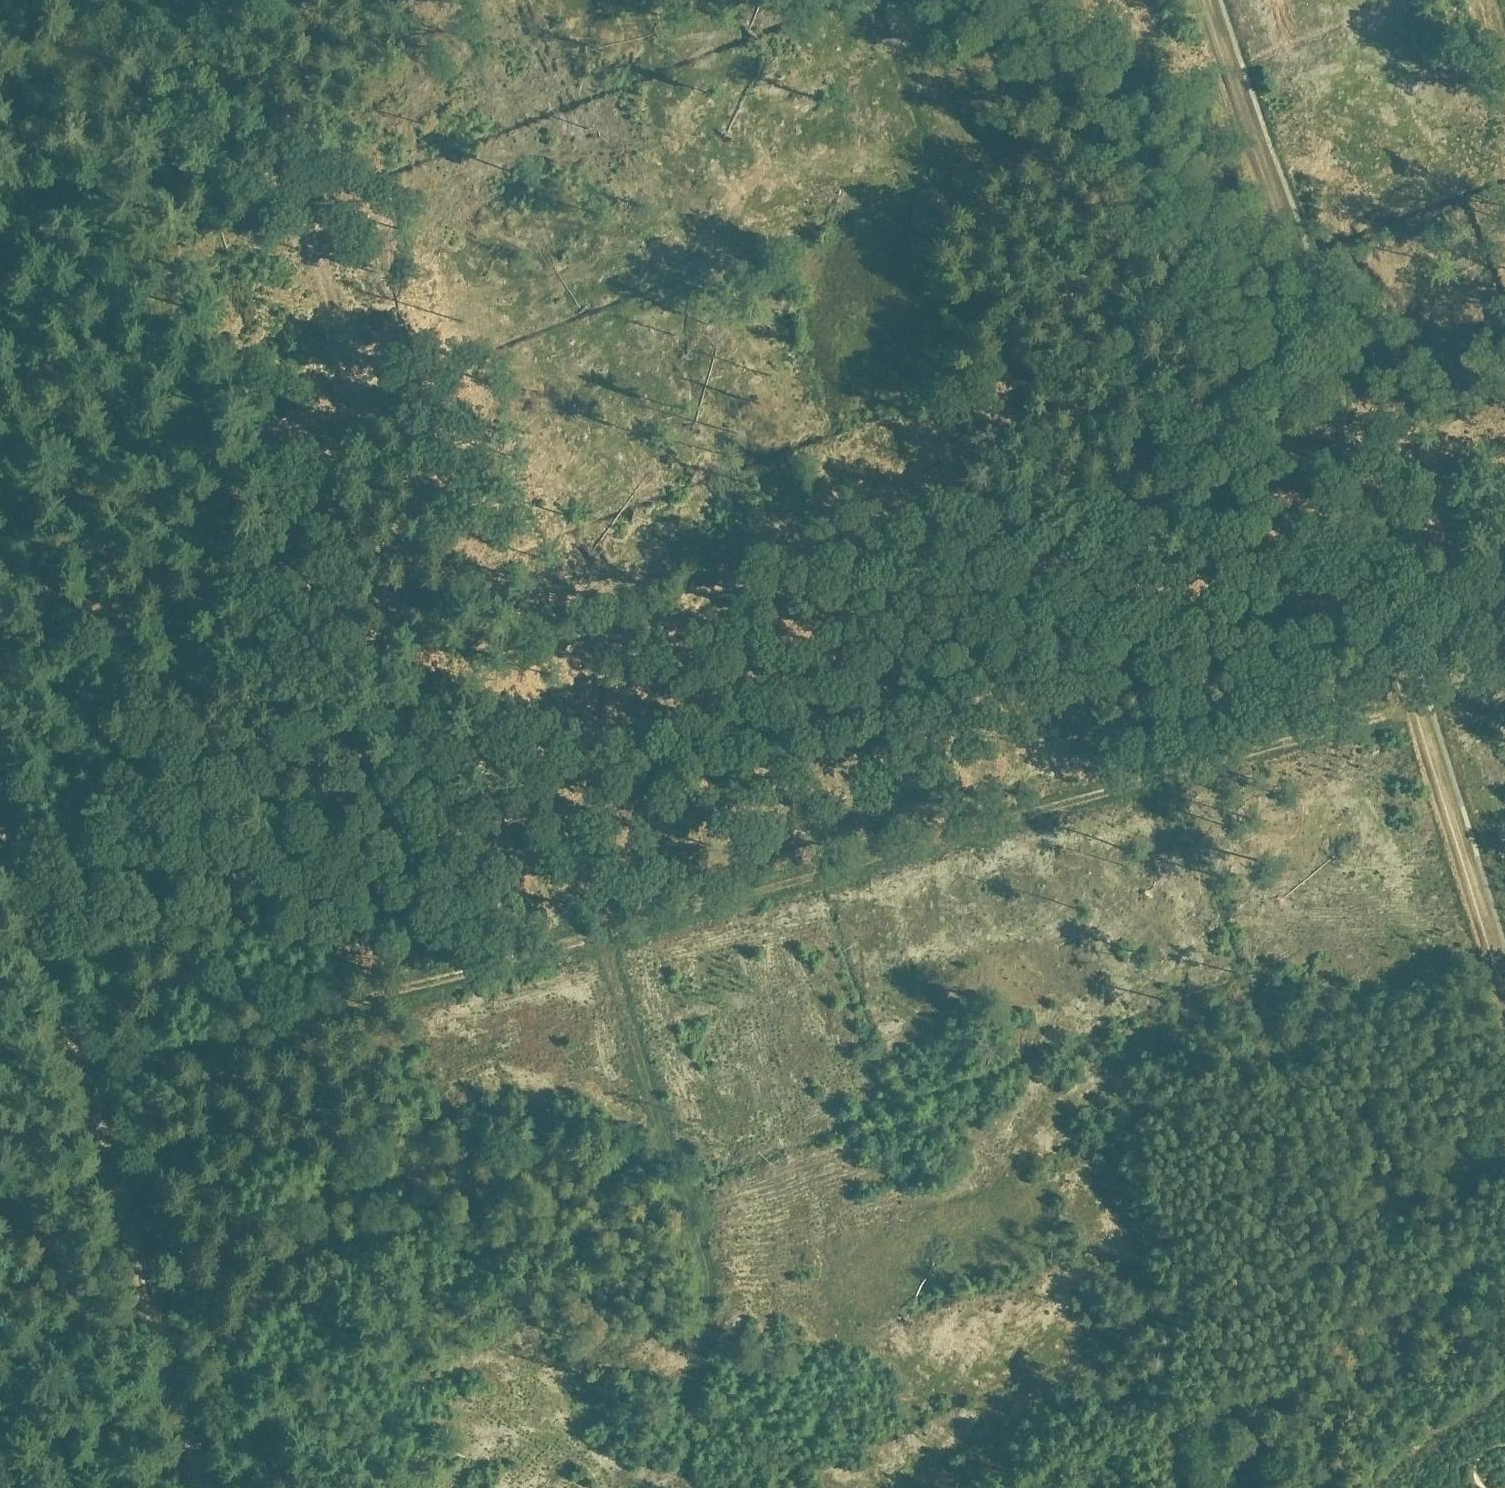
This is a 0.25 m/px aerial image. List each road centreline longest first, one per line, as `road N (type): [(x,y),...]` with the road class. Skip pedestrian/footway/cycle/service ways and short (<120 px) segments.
road 1 (track): [(1202,0),(1276,220),(1340,467),(1504,1000)]
road 2 (track): [(0,814),(204,1487)]
road 3 (track): [(0,107),(275,0)]

